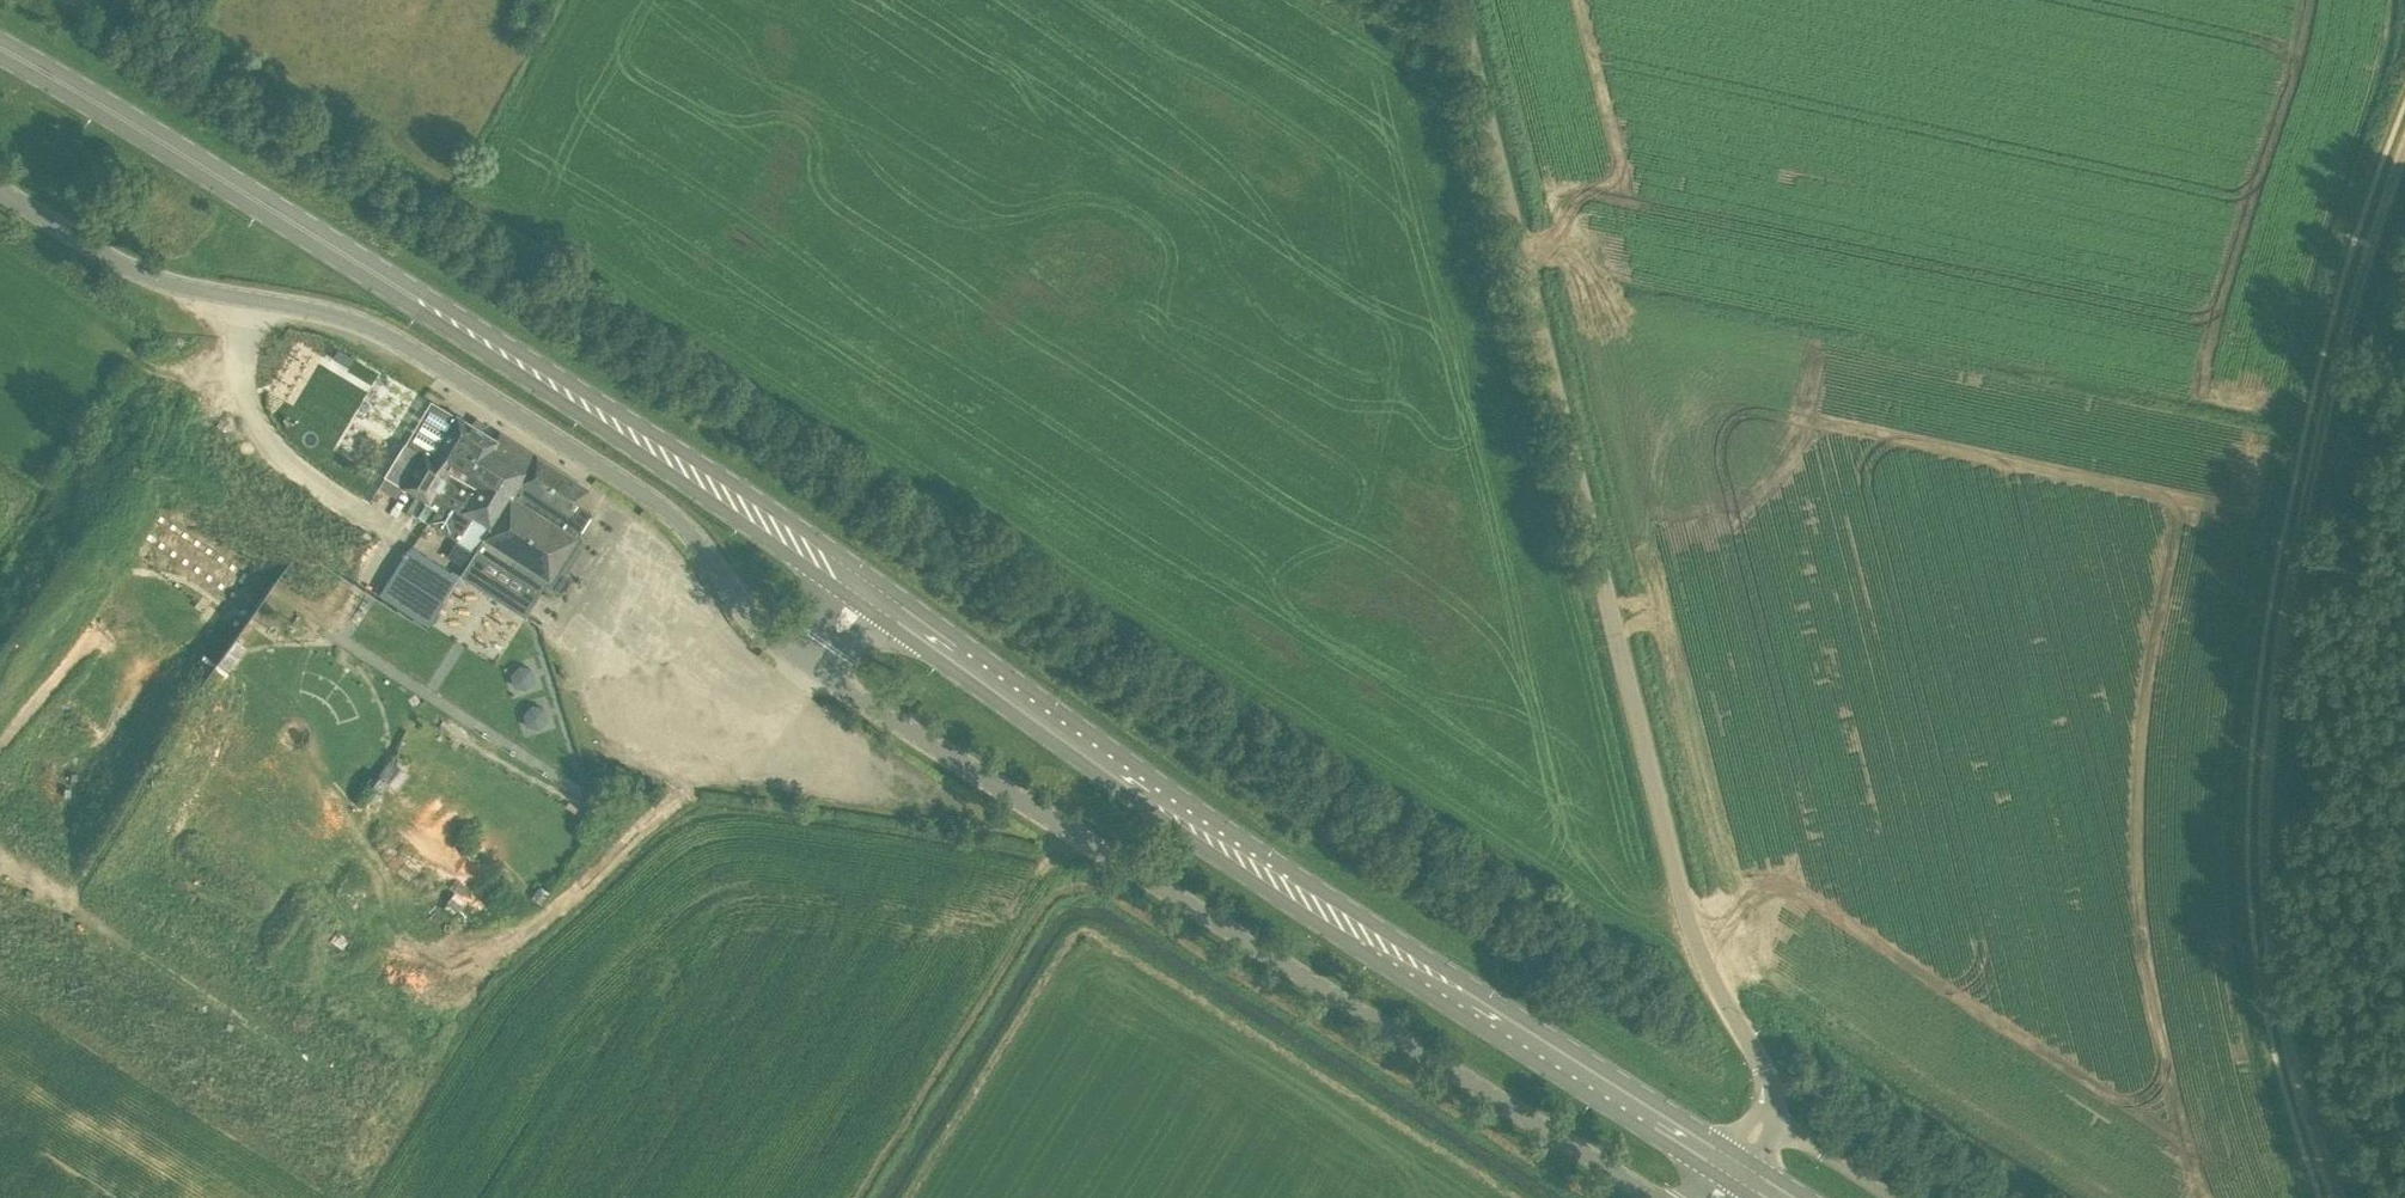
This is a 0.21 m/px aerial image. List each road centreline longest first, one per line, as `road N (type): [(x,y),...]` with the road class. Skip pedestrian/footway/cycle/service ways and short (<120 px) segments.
road 1 (unclassified): [(1764,1119),(1763,1067),(1696,956),(1452,0)]
road 2 (track): [(2342,1197),(2280,997),(2267,768),(2339,363),(2404,171)]
road 3 (primary): [(1739,1162),(1284,883),(873,596)]
road 4 (primary): [(873,596),(458,323),(0,52)]
road 5 (unclassified): [(1658,1197),(822,673)]
road 6 (unclassified): [(822,673),(756,625),(692,535),(653,497),(492,397),(354,317),(142,277),(0,189)]
road 7 (unclassified): [(1891,1197),(1764,1119)]

